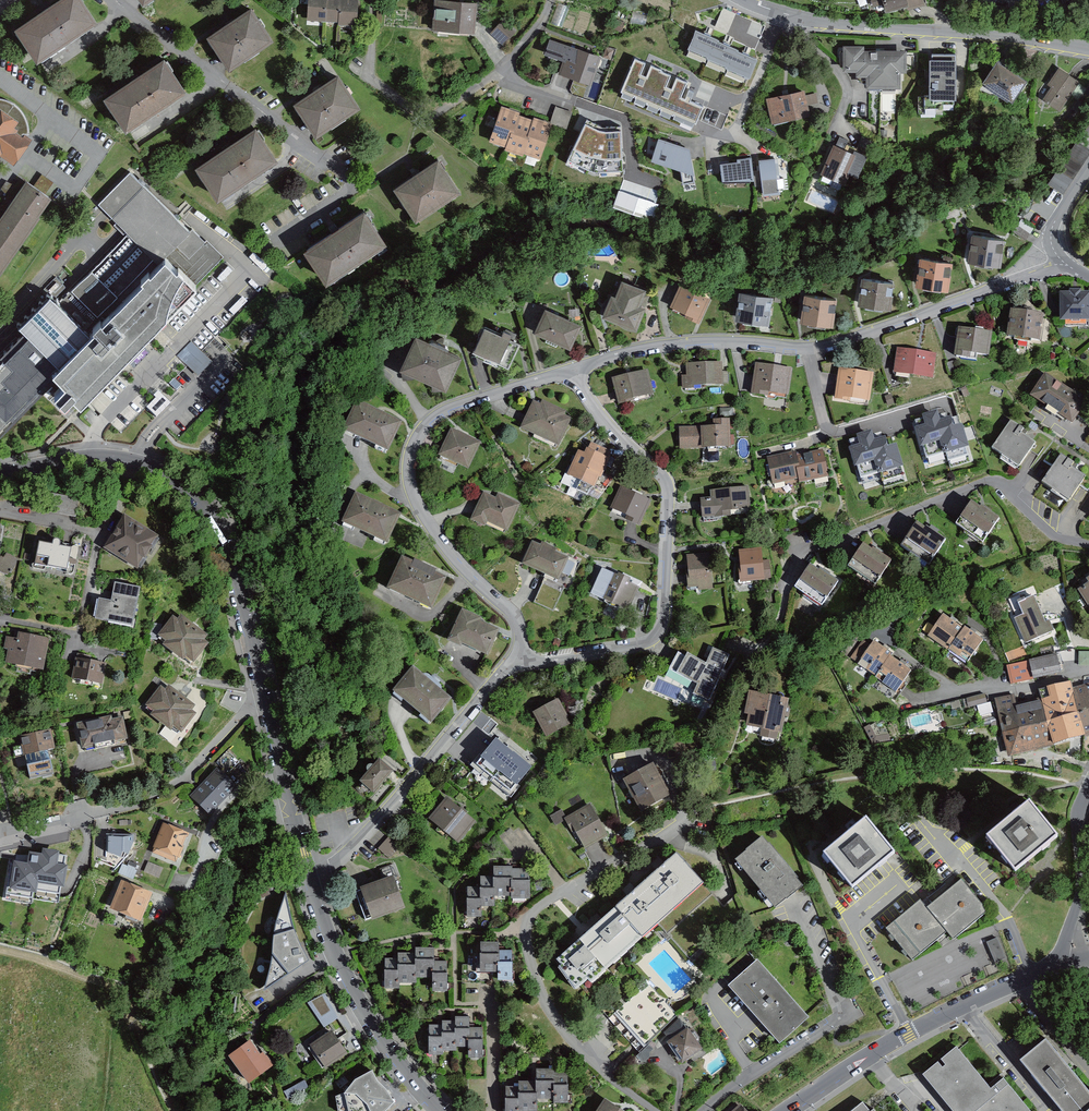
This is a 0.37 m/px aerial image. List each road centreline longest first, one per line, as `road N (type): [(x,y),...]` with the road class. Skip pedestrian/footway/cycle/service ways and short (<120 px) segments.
road 1 (residential): [(0,476),(98,459),(142,466),(210,512),(225,537),(308,875)]
road 2 (residential): [(572,368),(670,343),(828,346),(1062,261)]
road 3 (residential): [(783,1110),(897,1039),(1057,966),(1081,891),(1081,806),(1088,790)]
road 4 (residential): [(515,660),(634,647),(658,634),(665,615),(666,480),(612,428),(572,368)]
road 5 (residential): [(572,368),(445,408),(428,420),(410,452),(410,489),(442,545),(519,626),(515,660)]
road 6 (residential): [(1088,49),(833,25),(746,0)]
road 7 (residential): [(308,875),(348,853),(389,811),(515,660)]
road 8 (residential): [(308,875),(353,991),(439,1110)]

